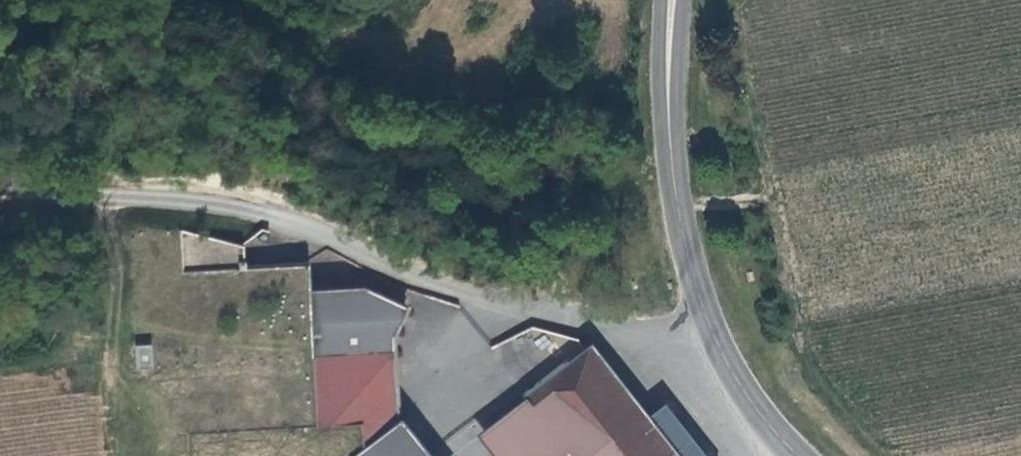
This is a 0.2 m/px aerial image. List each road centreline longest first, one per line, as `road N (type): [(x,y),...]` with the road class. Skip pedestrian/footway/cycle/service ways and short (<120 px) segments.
road 1 (track): [(0,198),(192,203),(479,298),(606,328),(724,340)]
road 2 (secondary): [(810,455),(762,403),(724,340),(686,248),(670,129),(672,0)]

